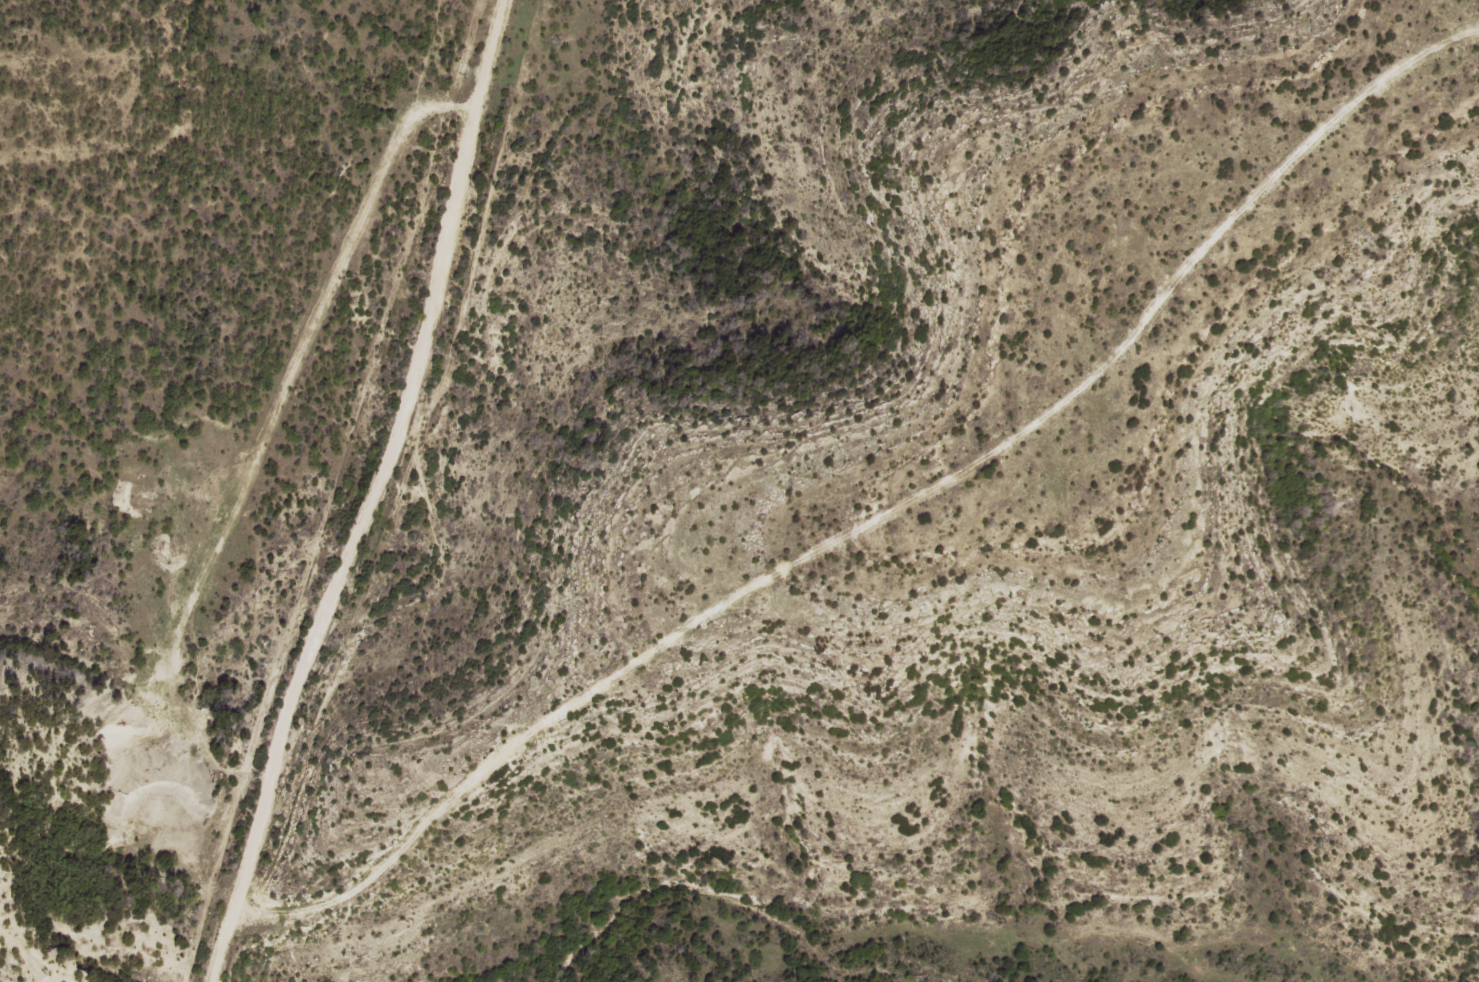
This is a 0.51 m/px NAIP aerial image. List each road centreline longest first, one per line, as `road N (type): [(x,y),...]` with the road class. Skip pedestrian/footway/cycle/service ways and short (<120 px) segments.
road 1 (residential): [(213,981),(315,642),(410,403),(506,0)]

